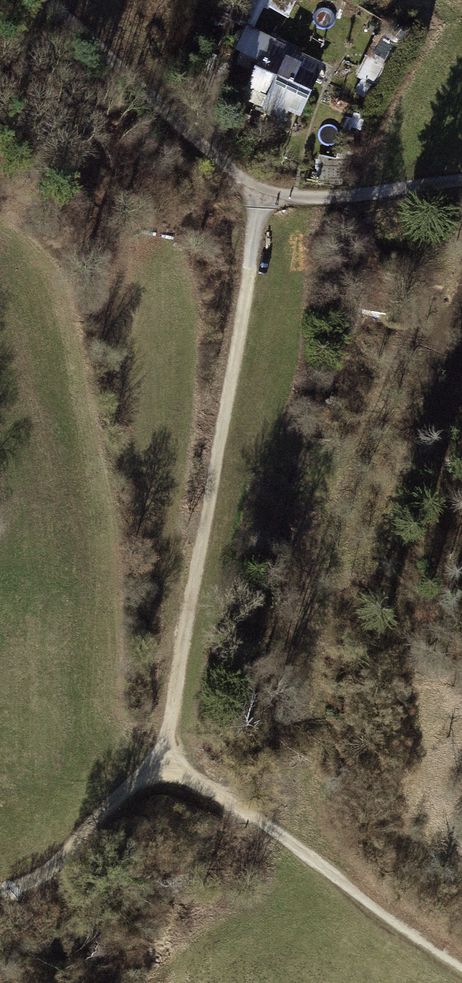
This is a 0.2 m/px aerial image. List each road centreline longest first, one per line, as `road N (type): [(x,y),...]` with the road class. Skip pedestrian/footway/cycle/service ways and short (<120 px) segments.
road 1 (track): [(0,876),(67,848),(162,754),(267,188)]
road 2 (track): [(55,0),(210,145),(267,188),(322,195),(461,181)]
road 3 (track): [(162,754),(461,963)]

